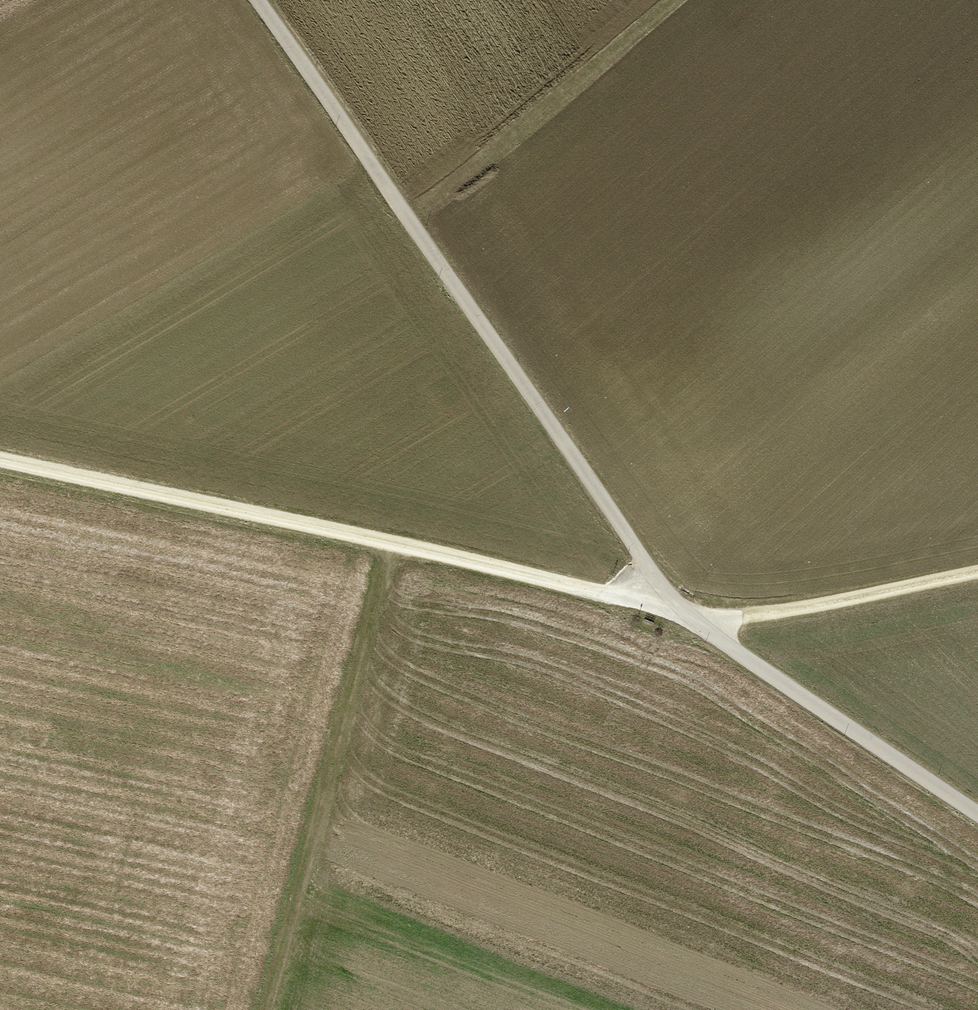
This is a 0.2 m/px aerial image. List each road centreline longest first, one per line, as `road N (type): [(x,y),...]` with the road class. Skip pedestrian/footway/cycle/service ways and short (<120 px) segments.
road 1 (track): [(664,587),(256,0)]
road 2 (track): [(664,587),(603,593),(0,458)]
road 3 (track): [(263,1009),(392,543)]
road 4 (track): [(411,223),(673,0)]
road 5 (track): [(706,630),(977,815)]
road 6 (track): [(740,617),(977,573)]

